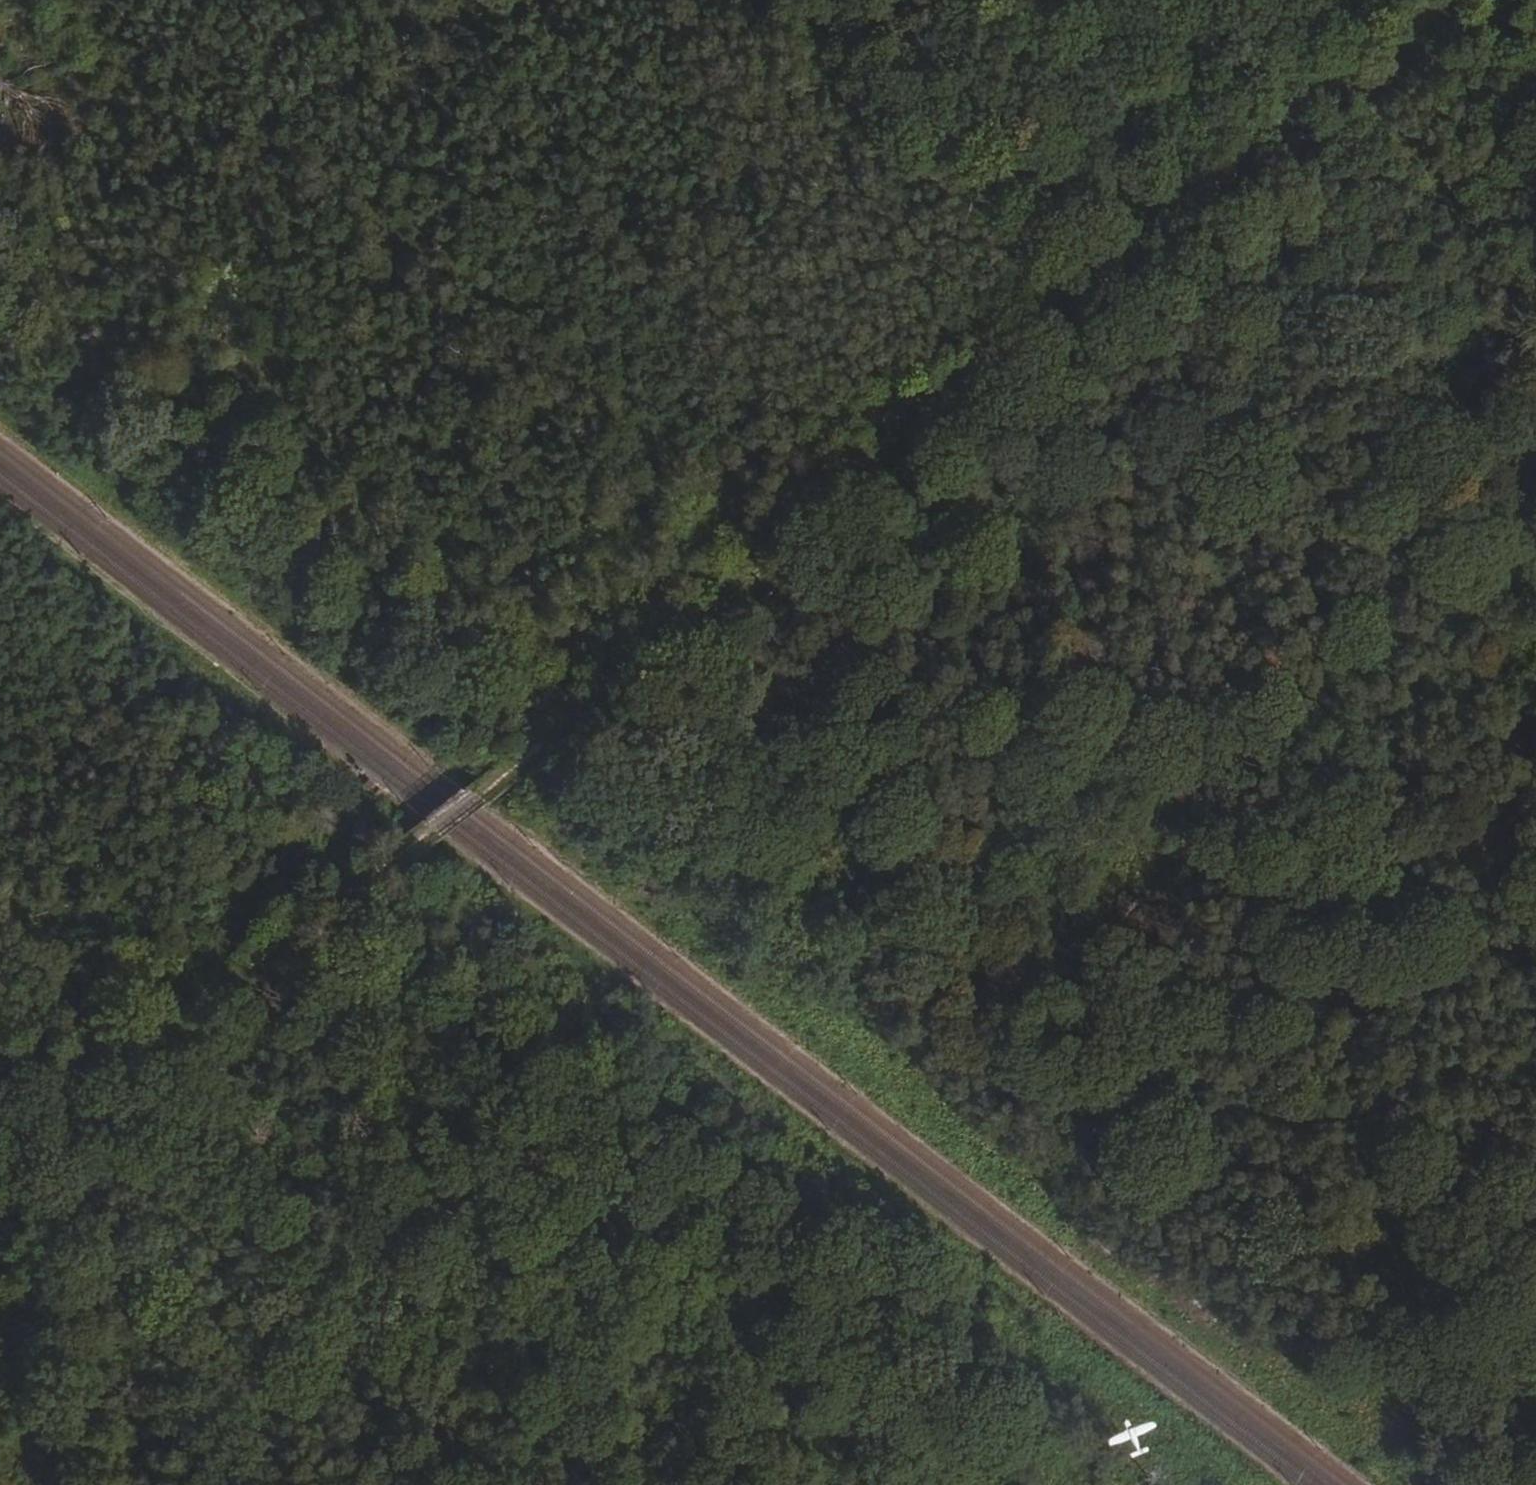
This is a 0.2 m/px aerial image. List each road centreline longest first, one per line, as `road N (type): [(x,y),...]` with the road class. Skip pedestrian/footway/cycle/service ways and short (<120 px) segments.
road 1 (track): [(361,877),(1535,5)]
road 2 (track): [(361,877),(0,1157)]

